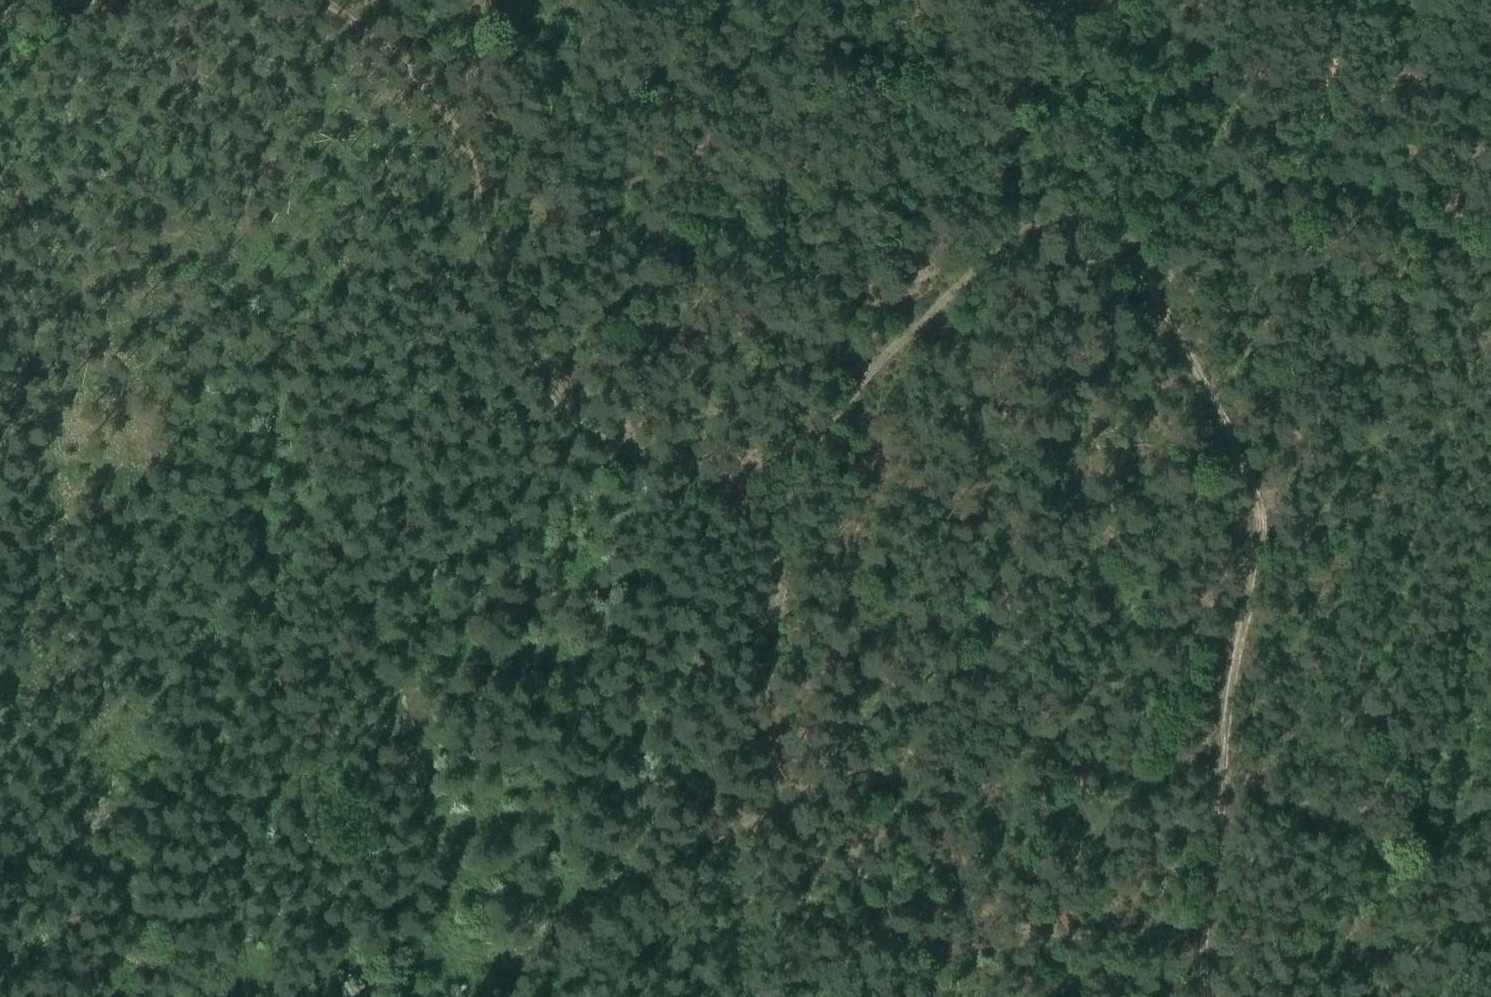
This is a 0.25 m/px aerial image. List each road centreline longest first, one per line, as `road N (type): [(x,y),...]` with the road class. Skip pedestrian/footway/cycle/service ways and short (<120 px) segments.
road 1 (track): [(319,0),(431,95),(466,150),(483,246),(539,373),(569,412),(593,432),(727,492),(847,415),(1023,232),(1076,205),(1097,204),(1119,222),(1253,487),(1216,799),(1209,996)]
road 2 (track): [(727,492),(777,577),(765,680),(782,787),(776,807),(760,821),(350,996)]

